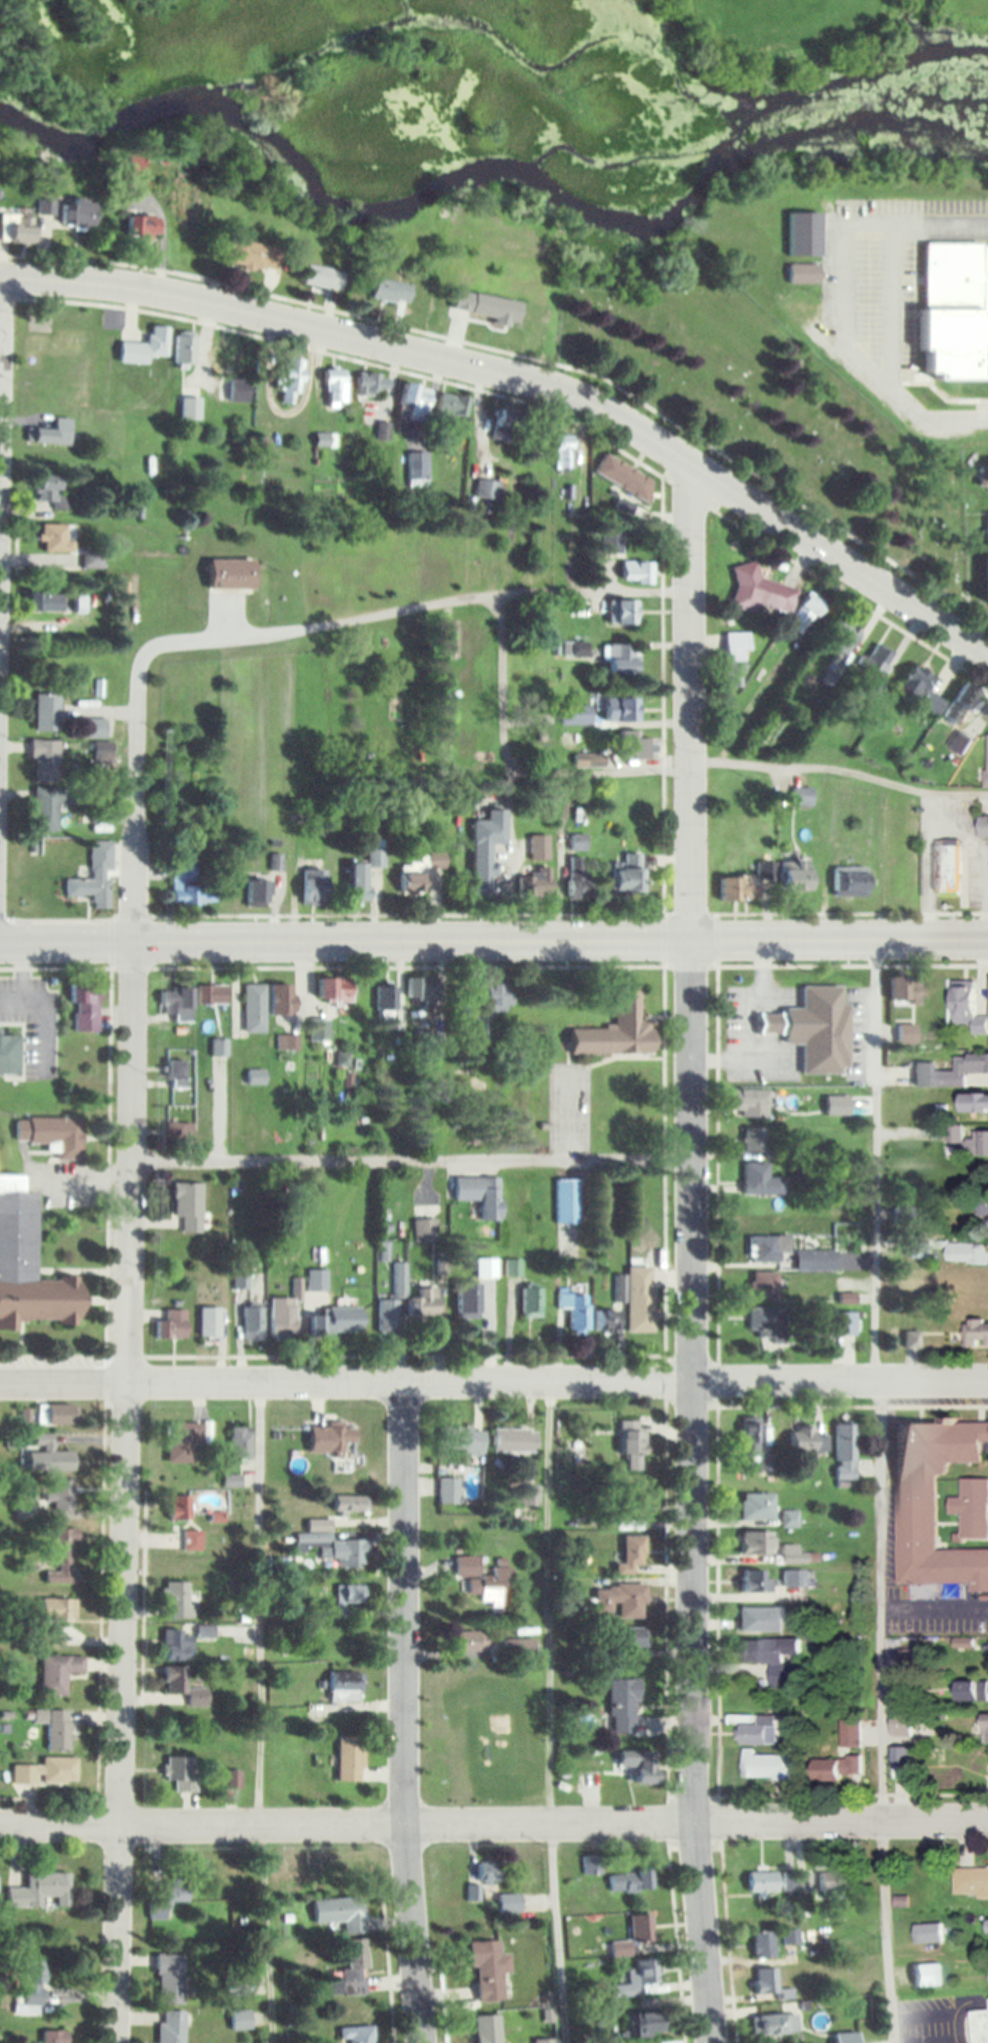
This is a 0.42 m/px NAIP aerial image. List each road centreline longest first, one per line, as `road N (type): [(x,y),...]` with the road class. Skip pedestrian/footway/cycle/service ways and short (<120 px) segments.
road 1 (residential): [(712,2042),(695,1817),(691,937)]
road 2 (residential): [(115,2042),(131,941)]
road 3 (secondary): [(987,650),(600,401),(511,367),(219,297),(0,268)]
road 4 (residential): [(987,1819),(0,1822)]
road 5 (secondary): [(0,941),(987,939)]
road 6 (residential): [(987,1383),(0,1383)]
road 7 (residential): [(422,2042),(405,1819),(402,1383)]
road 8 (residential): [(691,937),(687,458)]
road 9 (residential): [(131,941),(140,668)]
road 10 (residential): [(0,464),(4,268)]

